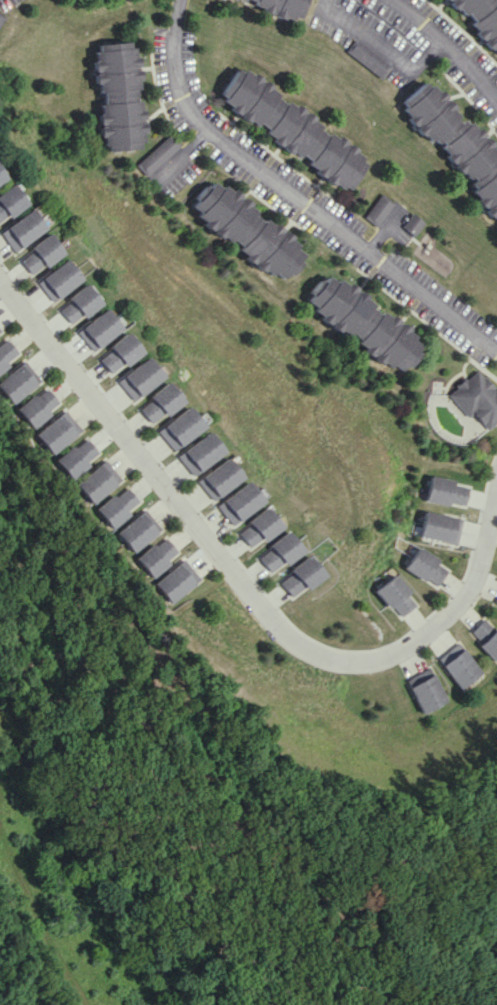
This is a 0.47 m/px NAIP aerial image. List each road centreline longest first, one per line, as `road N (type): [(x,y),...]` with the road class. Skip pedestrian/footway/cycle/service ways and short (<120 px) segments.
road 1 (residential): [(496,470),(469,588),(451,614),(378,662),(337,659),(276,625),(0,283)]
road 2 (residential): [(496,351),(204,128),(169,57),(176,0)]
road 3 (residential): [(394,0),(496,101)]

